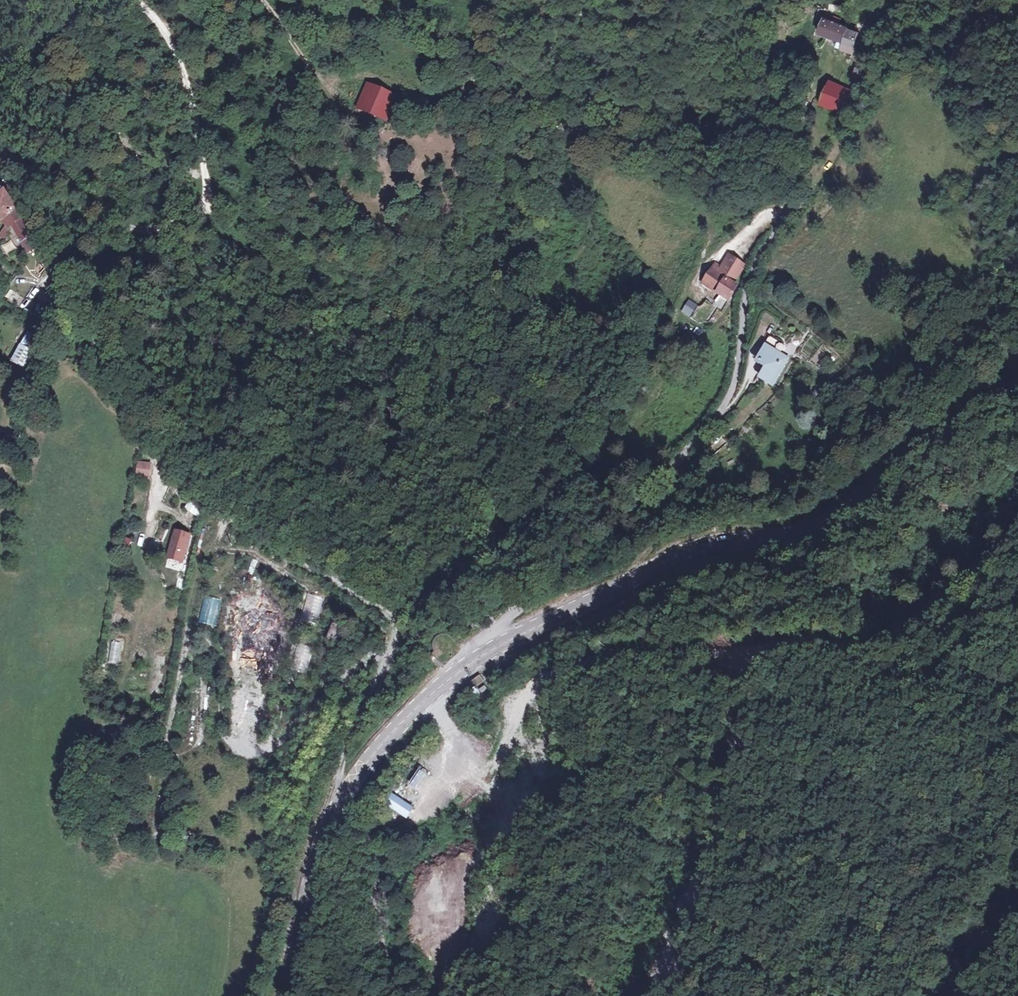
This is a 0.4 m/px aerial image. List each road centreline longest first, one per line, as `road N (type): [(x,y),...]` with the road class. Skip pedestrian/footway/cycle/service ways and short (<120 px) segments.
road 1 (track): [(340,804),(343,755),(391,648),(389,615),(234,521),(167,454),(77,324),(27,205),(0,178)]
road 2 (unclassified): [(855,62),(805,86),(779,203),(743,283),(735,376),(725,402),(602,543),(500,624),(494,647)]
road 3 (secondary): [(494,647),(689,550),(805,528),(838,512),(995,390),(1017,362)]
road 4 (track): [(165,29),(232,41),(311,94),(359,74),(434,100),(460,95),(506,37),(533,18),(658,20),(673,0)]
road 5 (track): [(627,581),(644,555),(678,531),(818,491),(968,351),(982,308),(976,220)]
road 6 (track): [(0,161),(49,173),(109,221),(172,231),(204,210),(197,114),(184,69),(165,29),(135,0)]
road 7 (secondary): [(284,995),(322,841),(340,804),(408,716),(494,647)]

